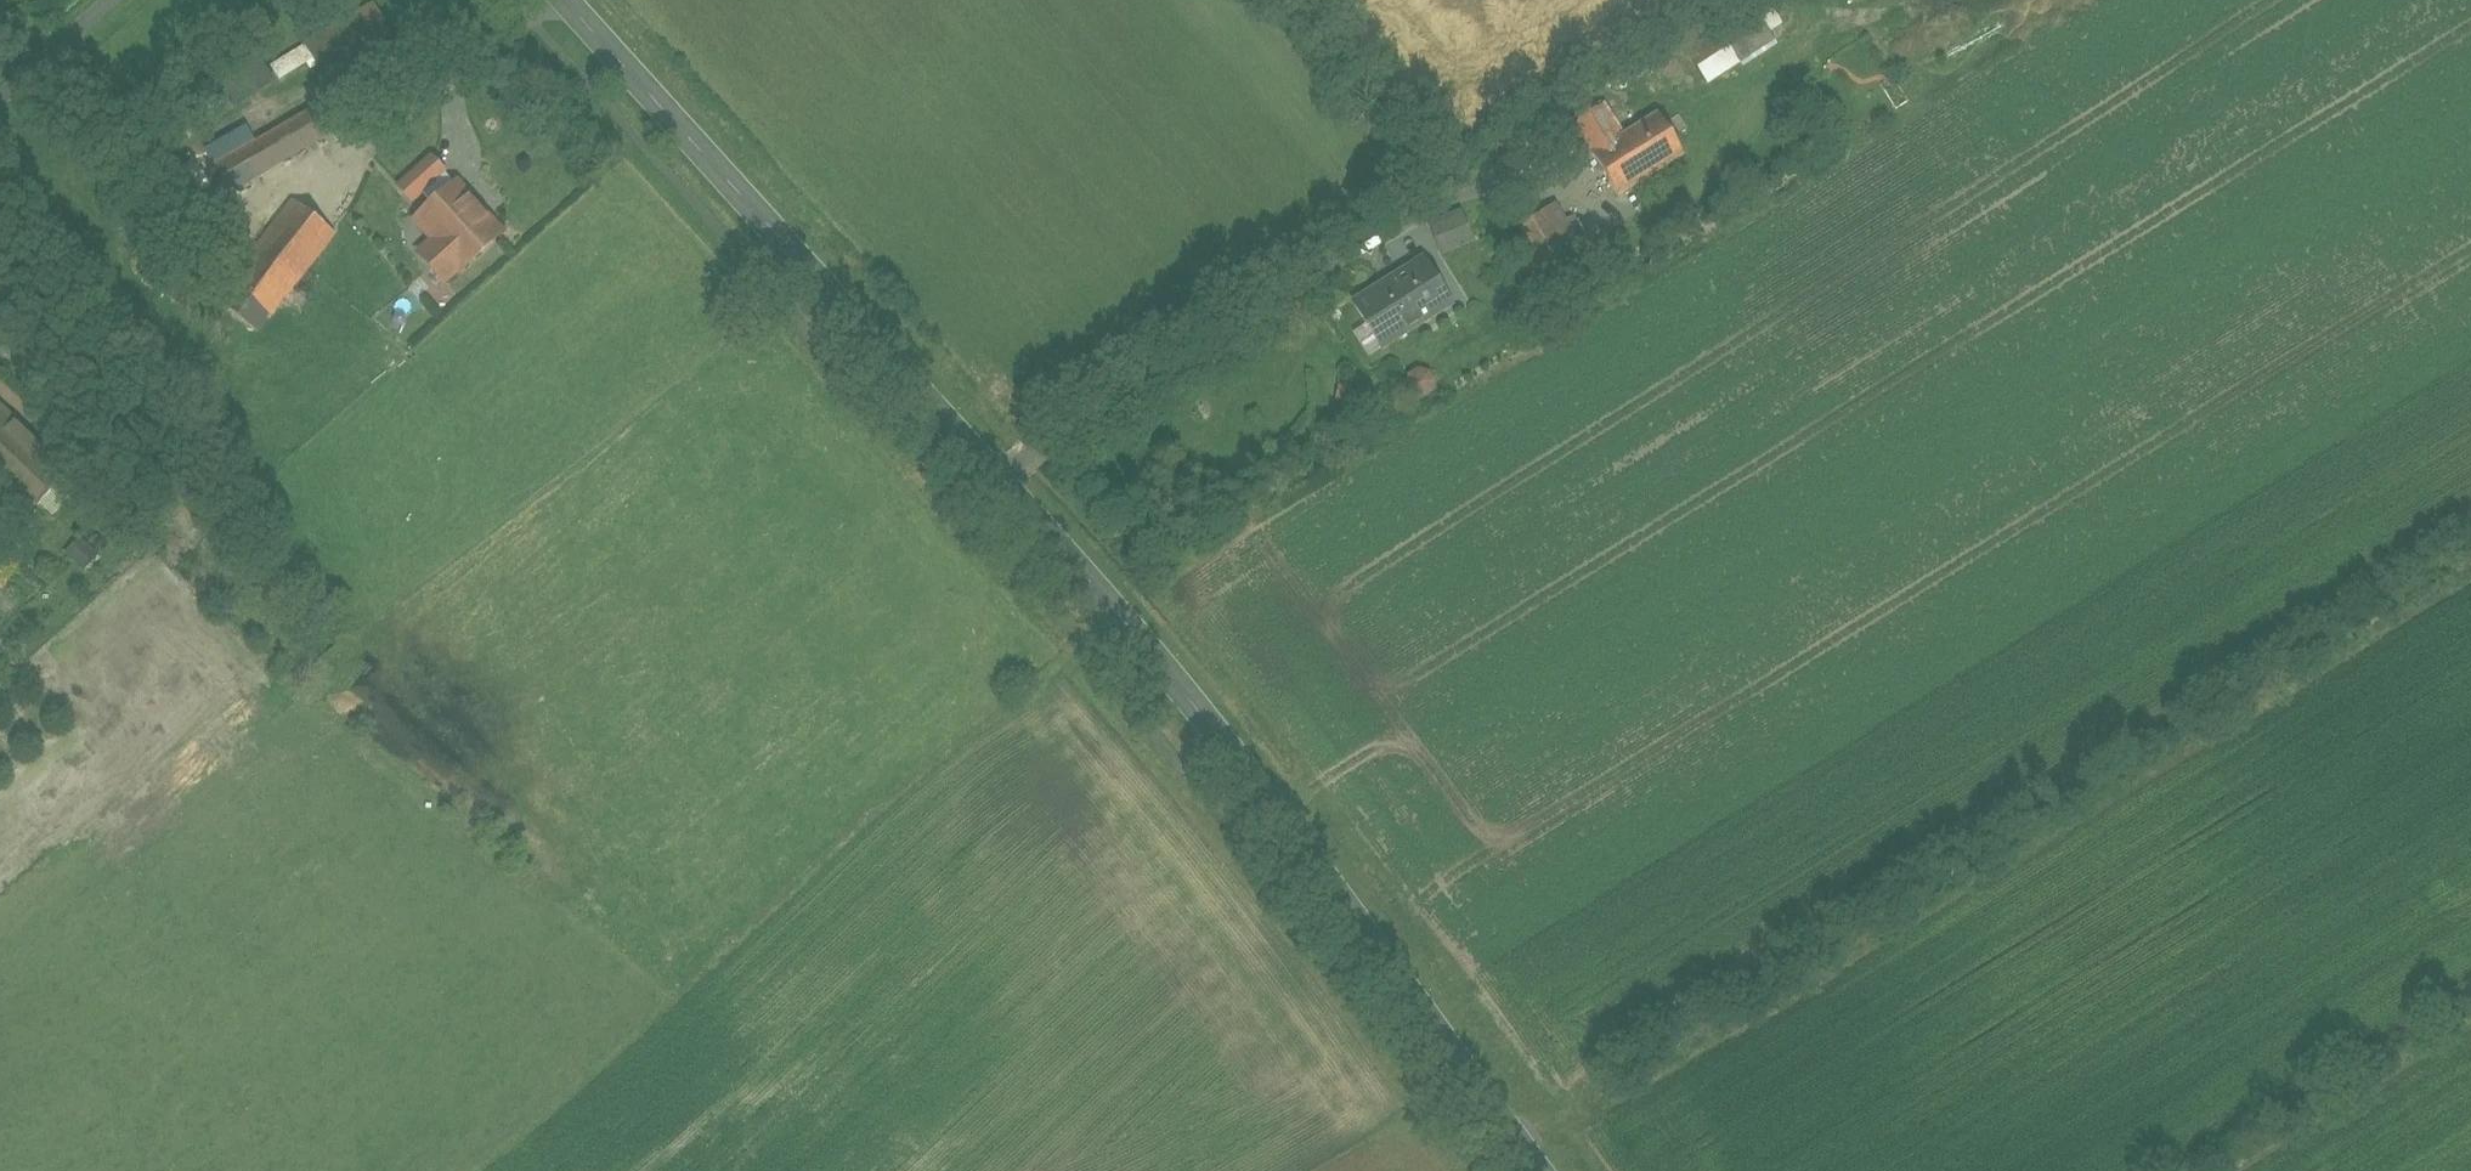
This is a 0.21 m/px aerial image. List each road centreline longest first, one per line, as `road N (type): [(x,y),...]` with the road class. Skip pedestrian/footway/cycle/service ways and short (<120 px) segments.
road 1 (tertiary): [(570,0),(838,311),(1163,667),(1530,1170)]
road 2 (unclassified): [(118,0),(0,103)]

